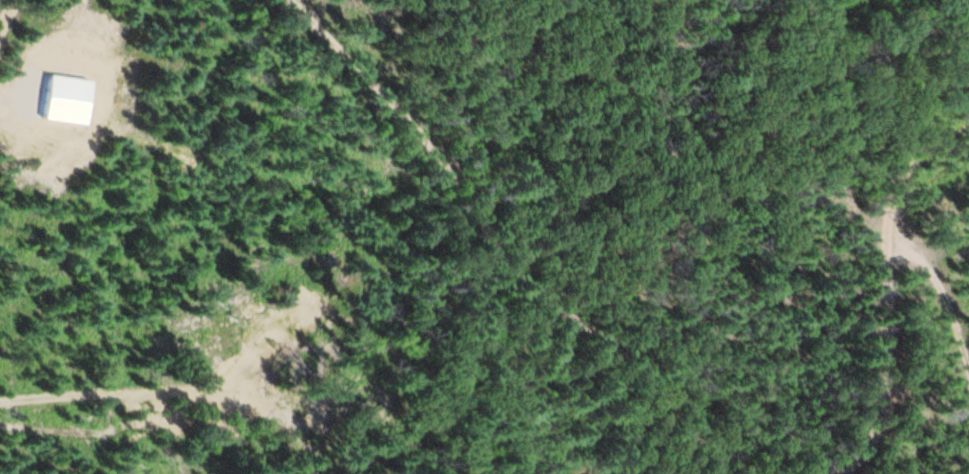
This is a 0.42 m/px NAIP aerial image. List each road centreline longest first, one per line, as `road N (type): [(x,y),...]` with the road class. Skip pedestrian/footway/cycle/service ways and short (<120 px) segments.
road 1 (residential): [(291,0),(389,92),(542,296),(666,398),(700,450),(731,473)]
road 2 (residential): [(834,473),(870,438),(887,395),(893,188),(968,114)]
road 3 (track): [(812,0),(854,203),(890,244)]
road 4 (track): [(968,386),(936,287),(917,261),(890,244)]

